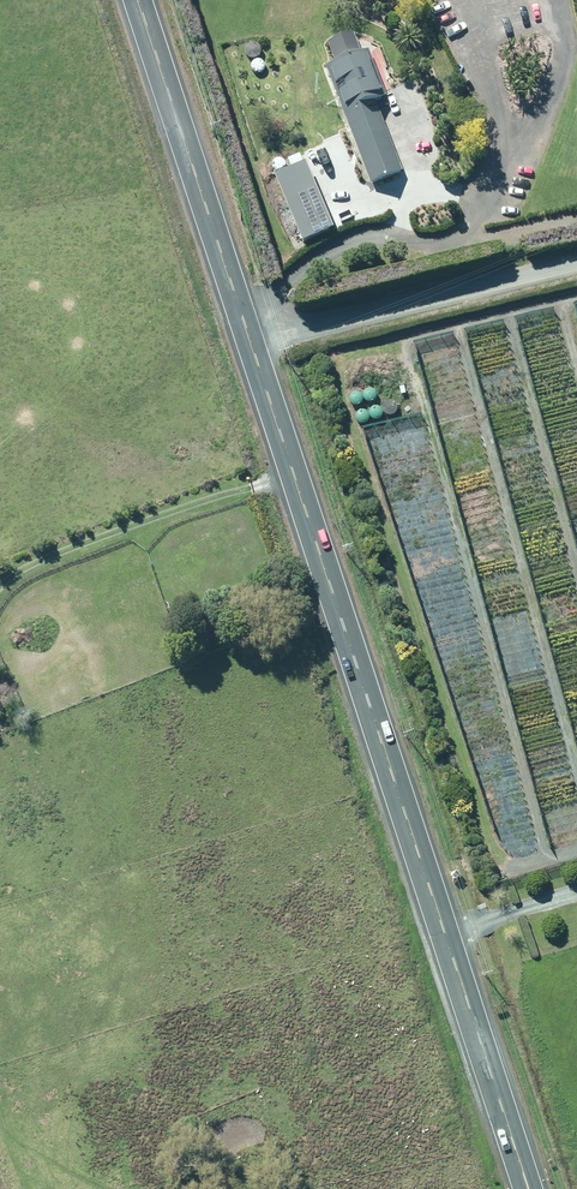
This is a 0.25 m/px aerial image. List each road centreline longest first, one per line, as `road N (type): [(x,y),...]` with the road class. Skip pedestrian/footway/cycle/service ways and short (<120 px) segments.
road 1 (secondary): [(528,1188),(251,338)]
road 2 (secondary): [(251,338),(139,0)]
road 3 (unclassified): [(251,338),(576,263)]
road 4 (track): [(450,948),(502,914),(576,891)]

